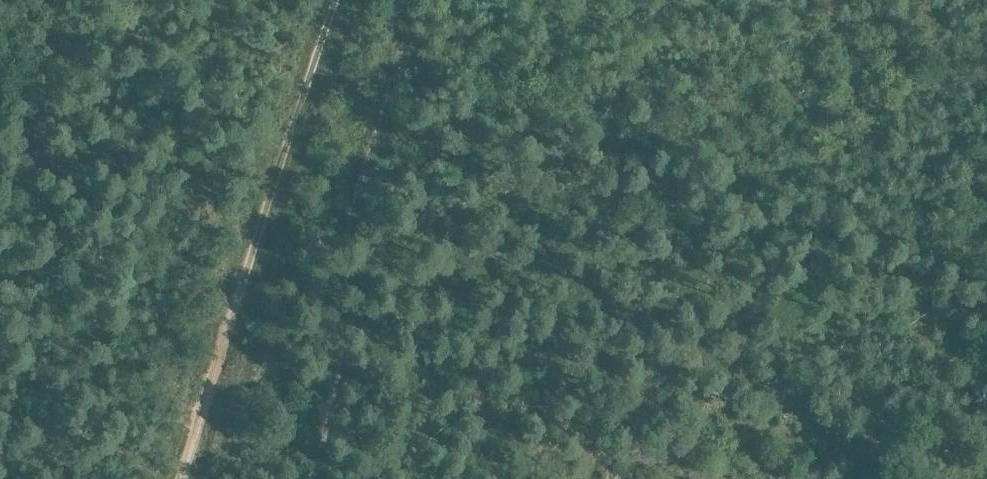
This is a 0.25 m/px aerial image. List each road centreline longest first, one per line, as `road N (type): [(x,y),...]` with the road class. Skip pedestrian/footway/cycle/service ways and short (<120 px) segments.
road 1 (track): [(335,0),(179,478)]

